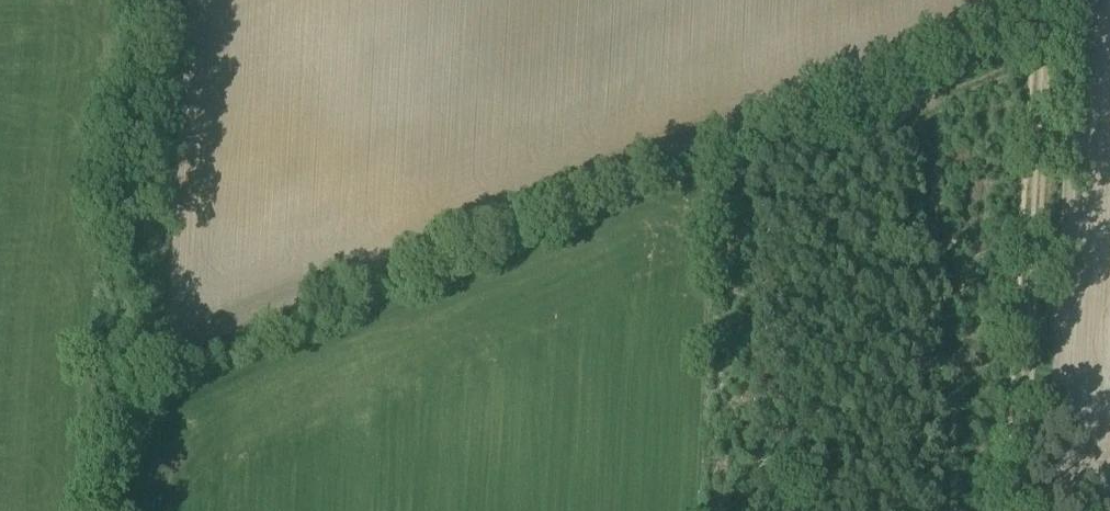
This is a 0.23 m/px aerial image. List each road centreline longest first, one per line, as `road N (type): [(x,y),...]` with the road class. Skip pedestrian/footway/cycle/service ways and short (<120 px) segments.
road 1 (track): [(1013,510),(1044,0)]

